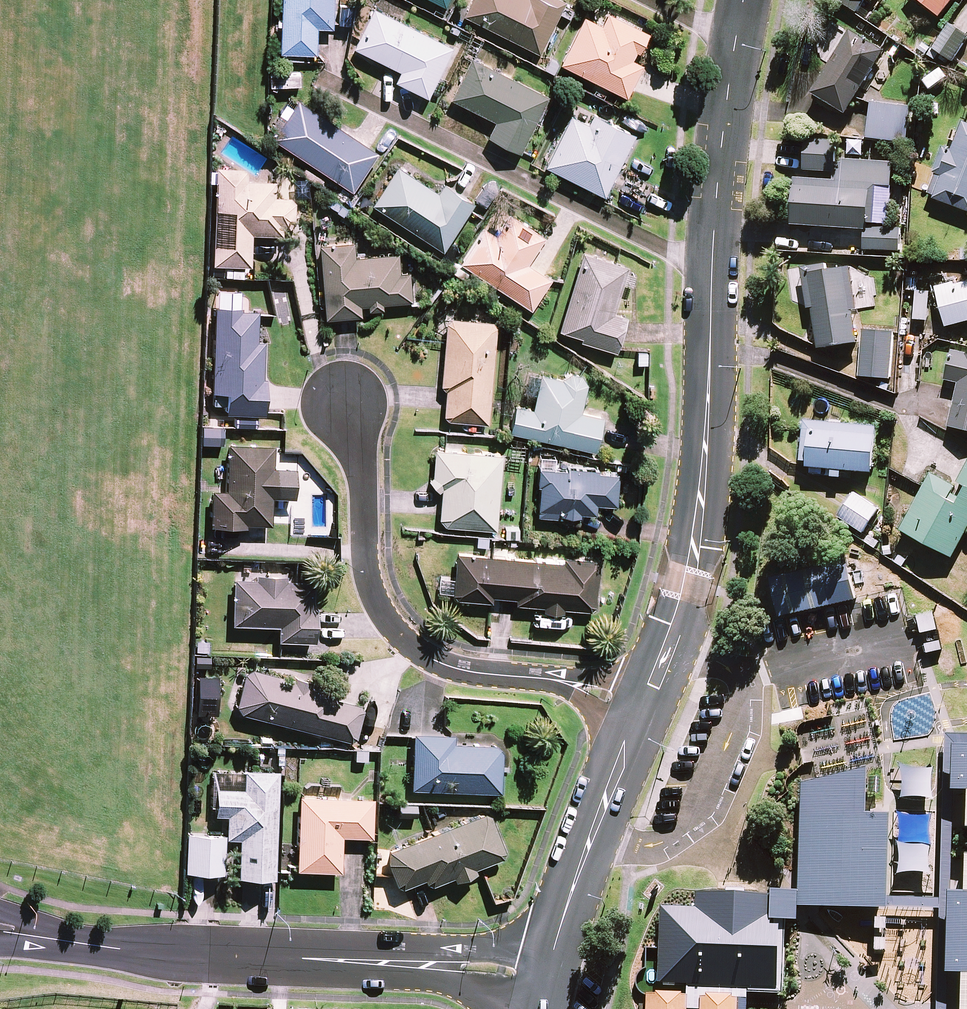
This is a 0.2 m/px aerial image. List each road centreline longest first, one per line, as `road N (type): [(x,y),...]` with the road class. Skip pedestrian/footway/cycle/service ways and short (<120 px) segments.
road 1 (tertiary): [(636,711),(671,628),(698,496),(714,196),(744,0)]
road 2 (tertiary): [(0,929),(139,953),(546,975)]
road 3 (residential): [(350,403),(379,604),(410,647),(473,675),(560,682),(636,711)]
road 4 (unknown): [(0,208),(13,263),(15,384),(0,502)]
road 5 (tertiary): [(546,975),(636,711)]
road 6 (unknown): [(0,40),(185,13)]
road 7 (unknown): [(14,291),(190,271)]
road 8 (unknown): [(5,466),(170,473)]
road 9 (unknown): [(0,720),(159,732)]

